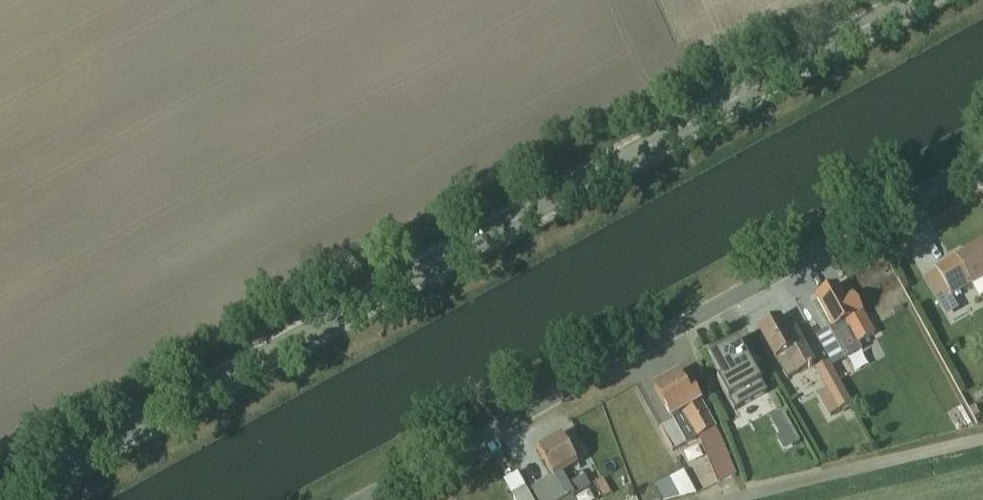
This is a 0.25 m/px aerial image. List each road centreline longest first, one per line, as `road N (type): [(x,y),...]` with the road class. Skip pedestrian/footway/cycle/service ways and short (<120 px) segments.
road 1 (secondary): [(6,499),(914,0)]
road 2 (unclassified): [(366,499),(982,160)]
road 3 (unclassified): [(982,443),(749,499)]

